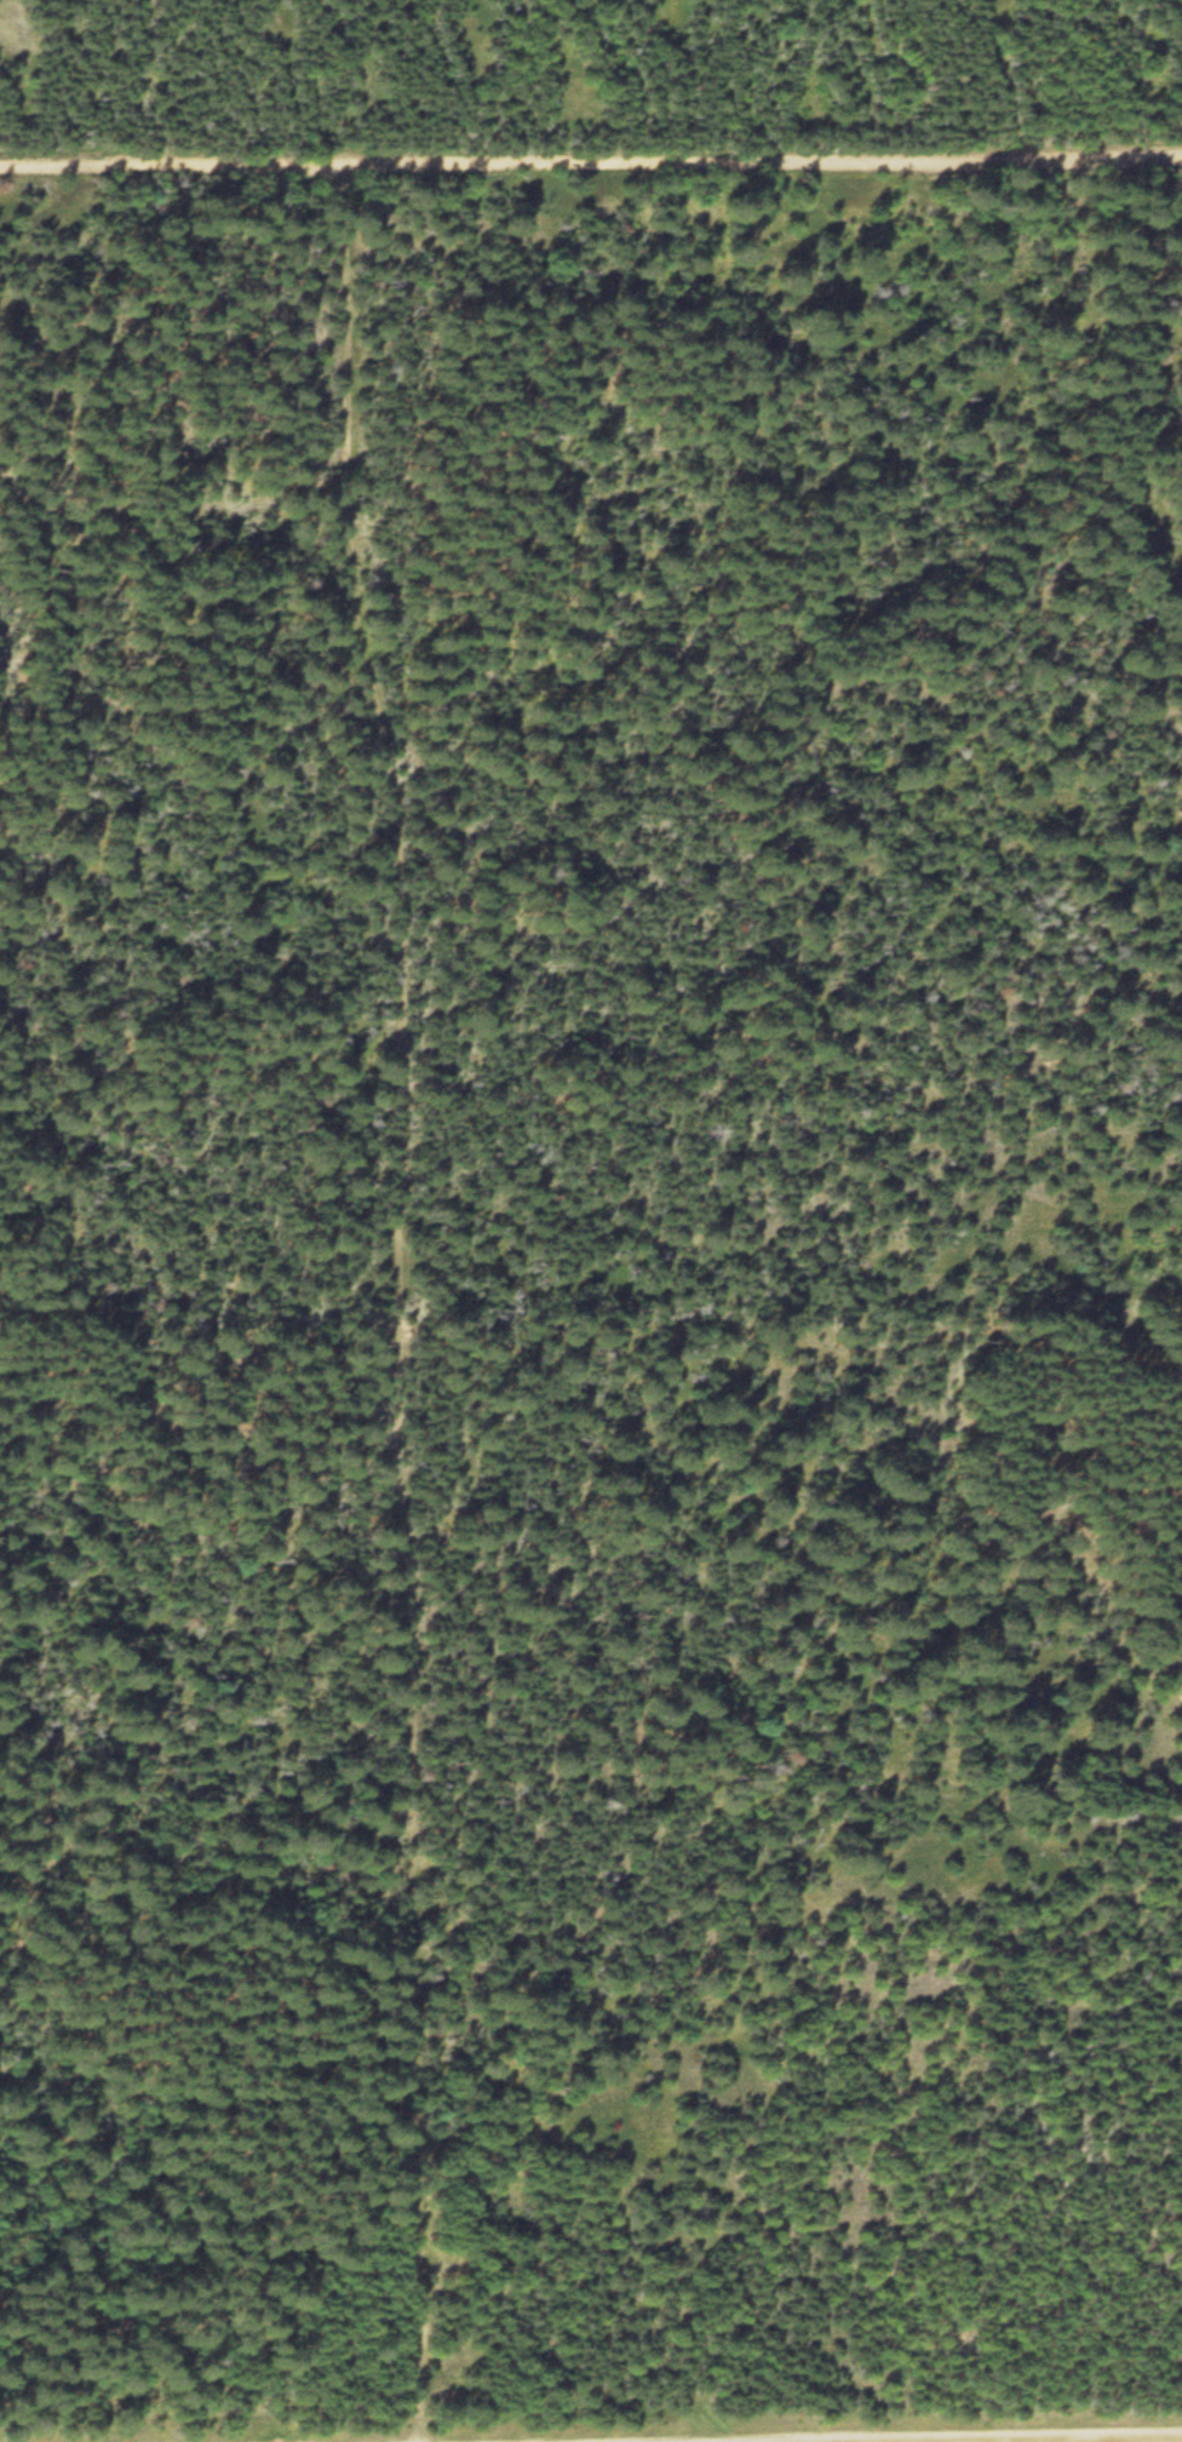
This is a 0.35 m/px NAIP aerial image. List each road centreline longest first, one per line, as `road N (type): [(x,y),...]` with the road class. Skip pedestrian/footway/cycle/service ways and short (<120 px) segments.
road 1 (track): [(360,176),(420,2441)]
road 2 (track): [(1181,161),(0,176)]

